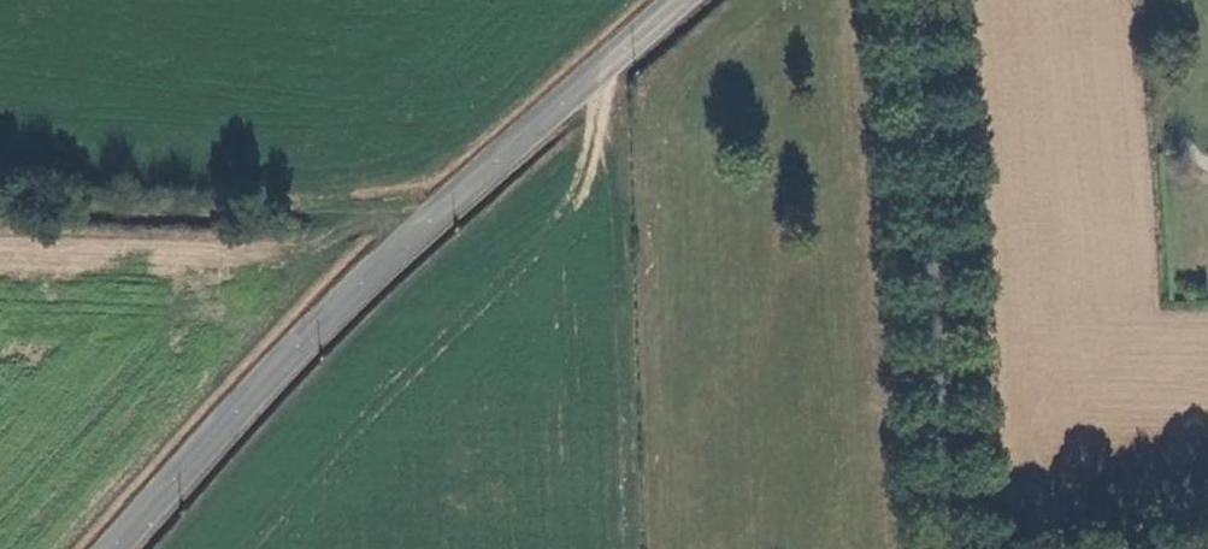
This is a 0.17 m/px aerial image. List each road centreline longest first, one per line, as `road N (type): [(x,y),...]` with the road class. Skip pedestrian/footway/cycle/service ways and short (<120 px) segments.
road 1 (tertiary): [(112,548),(340,304),(677,0)]
road 2 (unclassified): [(914,0),(954,548)]

